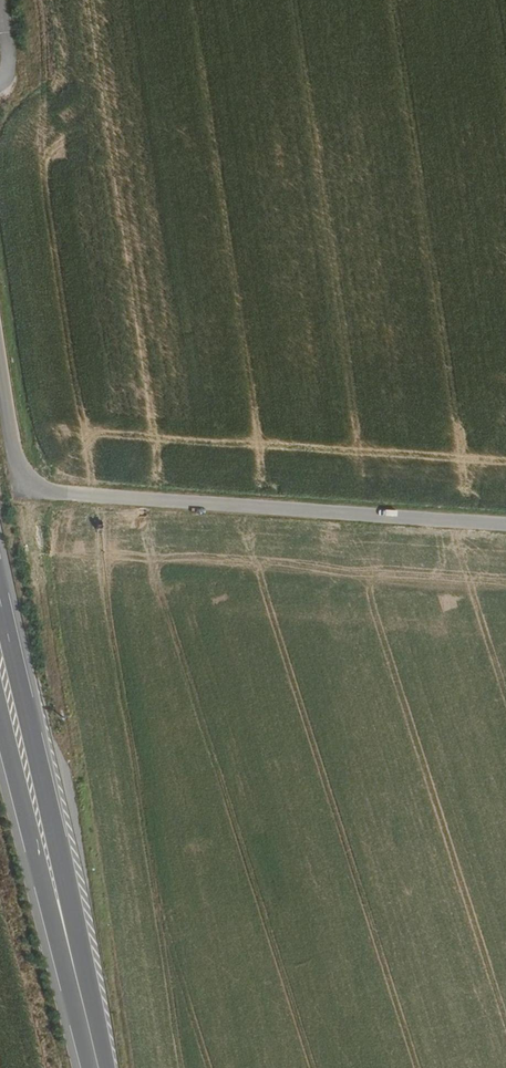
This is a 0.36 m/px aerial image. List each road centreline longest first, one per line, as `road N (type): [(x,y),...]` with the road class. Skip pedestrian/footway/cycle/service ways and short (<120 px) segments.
road 1 (unclassified): [(0,357),(19,460),(41,484),(505,522)]
road 2 (primary): [(96,1060),(77,937),(0,602)]
road 3 (primary): [(0,712),(96,1060)]

